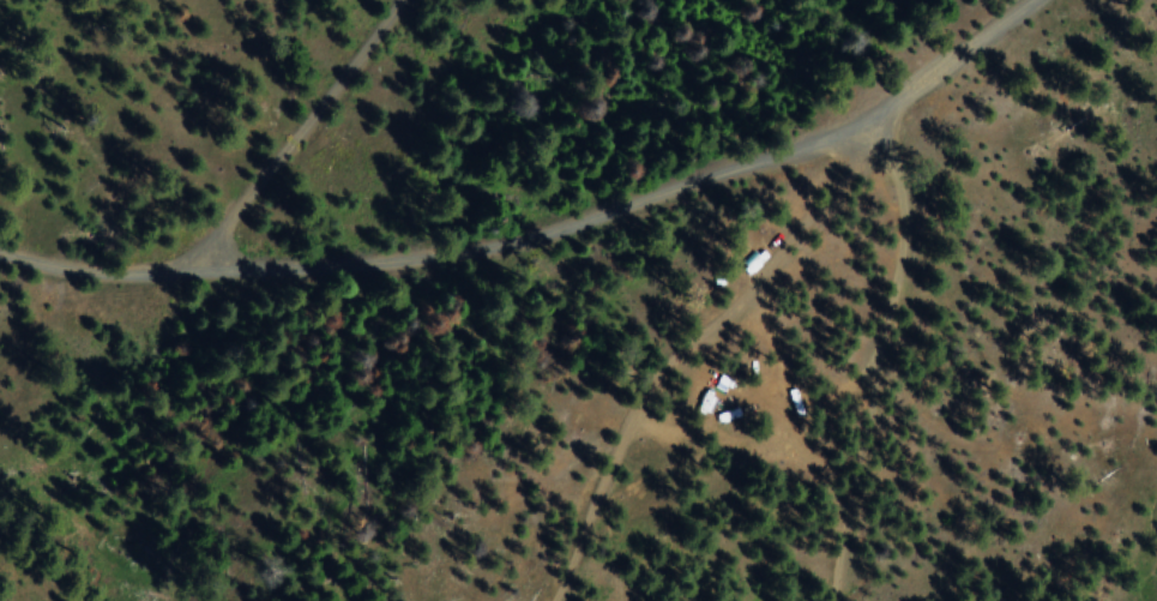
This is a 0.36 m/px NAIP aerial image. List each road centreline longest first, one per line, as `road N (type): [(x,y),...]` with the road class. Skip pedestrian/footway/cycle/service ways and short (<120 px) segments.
road 1 (track): [(550,600),(649,405),(761,295),(897,103),(876,399),(812,600)]
road 2 (track): [(0,250),(67,274),(205,278),(476,252),(813,145),(897,103),(1039,0)]
road 3 (track): [(205,278),(374,0)]

